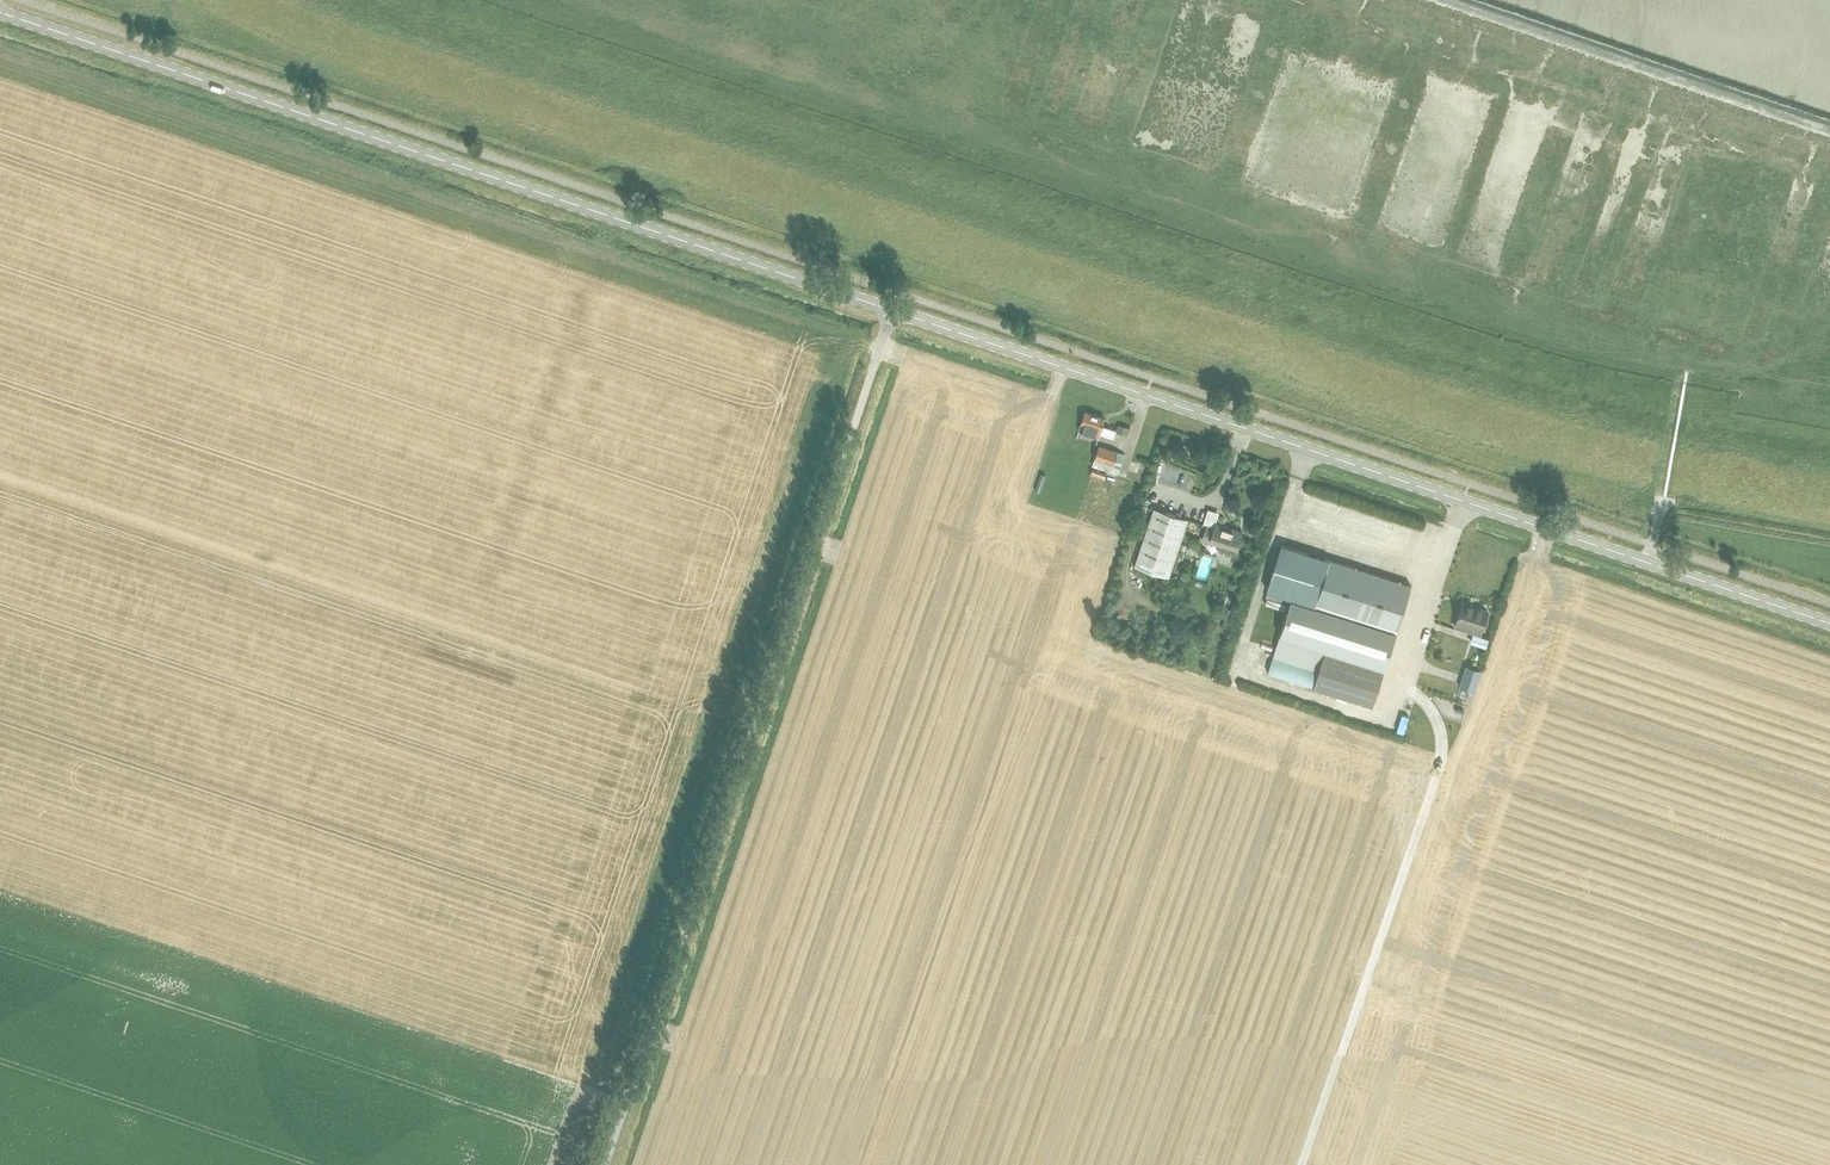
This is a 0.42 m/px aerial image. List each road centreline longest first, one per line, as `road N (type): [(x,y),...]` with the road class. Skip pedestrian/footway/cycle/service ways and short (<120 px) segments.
road 1 (secondary): [(1829,626),(890,310)]
road 2 (secondary): [(890,310),(0,12)]
road 3 (unclassified): [(603,1164),(890,310)]

